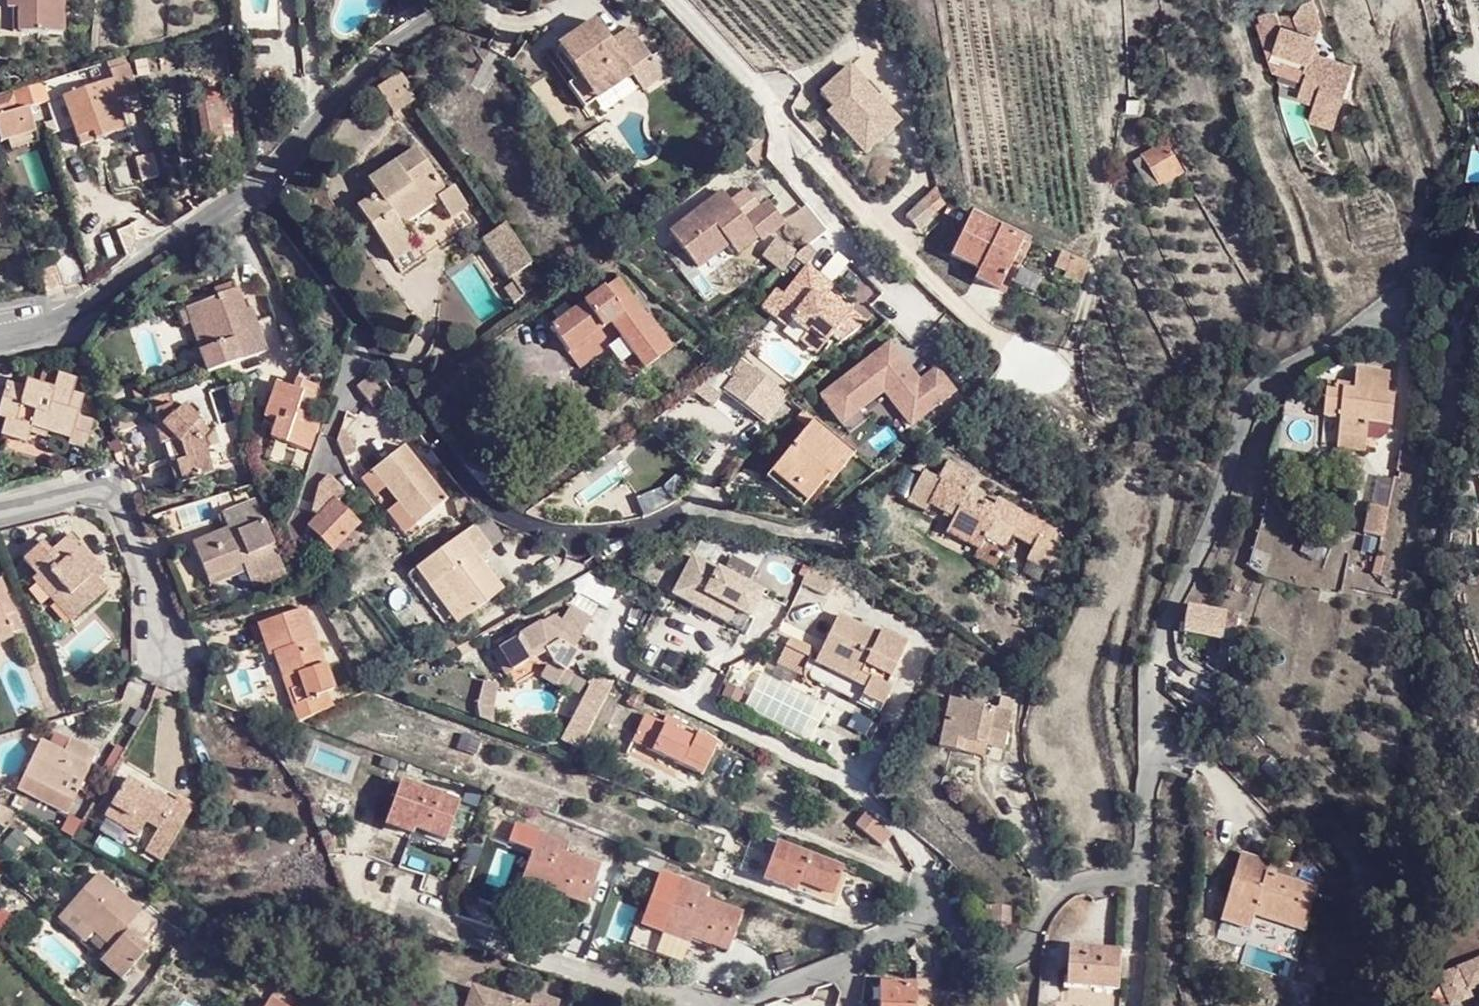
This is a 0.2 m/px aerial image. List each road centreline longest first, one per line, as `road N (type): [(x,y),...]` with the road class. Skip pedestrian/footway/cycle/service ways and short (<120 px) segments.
road 1 (residential): [(915,916),(939,915),(980,953),(1003,958),(1035,937),(1038,912),(1060,889),(1138,865),(1152,665),(1259,391),(1395,294)]
road 2 (residential): [(262,183),(423,425),(480,497),(528,527),(590,534),(682,511),(804,538)]
road 3 (residential): [(915,916),(925,855),(855,783),(609,664)]
road 4 (residential): [(680,0),(777,106),(793,180),(923,314)]
road 5 (residential): [(0,512),(96,490),(123,506),(195,700)]
road 6 (residential): [(718,1005),(406,913)]
road 7 (tertiary): [(0,338),(59,324),(262,183)]
road 8 (track): [(1015,358),(951,423),(804,538)]
road 9 (tertiary): [(262,183),(361,73),(464,0)]
road 10 (residential): [(744,1005),(915,916)]

